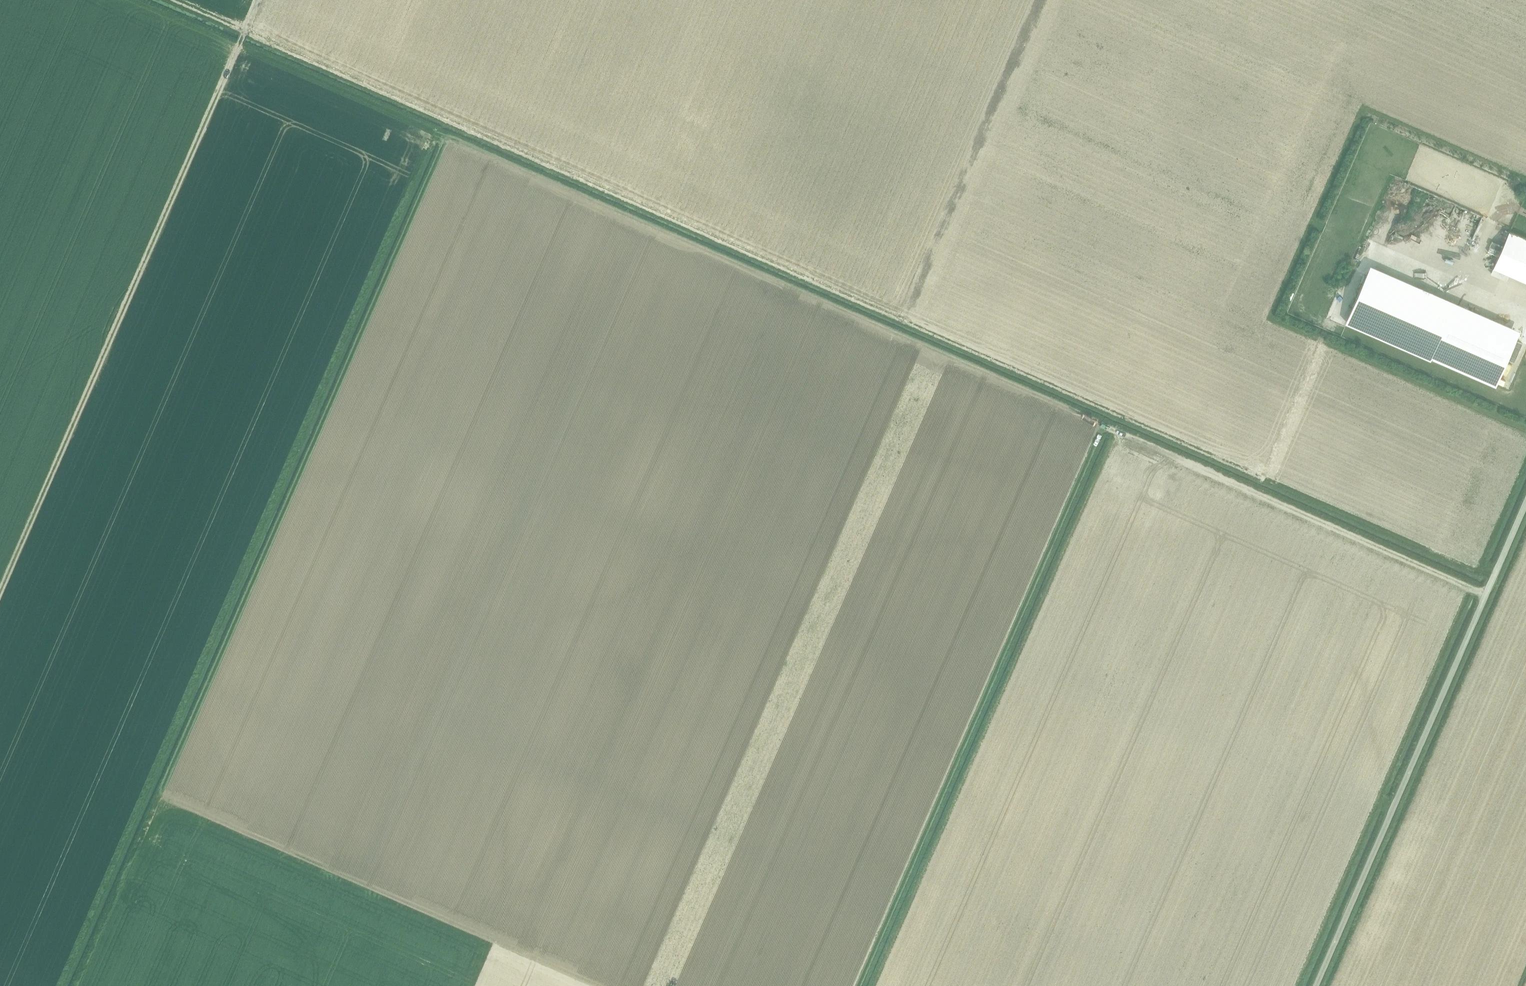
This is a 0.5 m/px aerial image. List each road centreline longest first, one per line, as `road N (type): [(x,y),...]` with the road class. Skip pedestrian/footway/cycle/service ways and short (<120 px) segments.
road 1 (unclassified): [(1323,985),(1525,520)]

